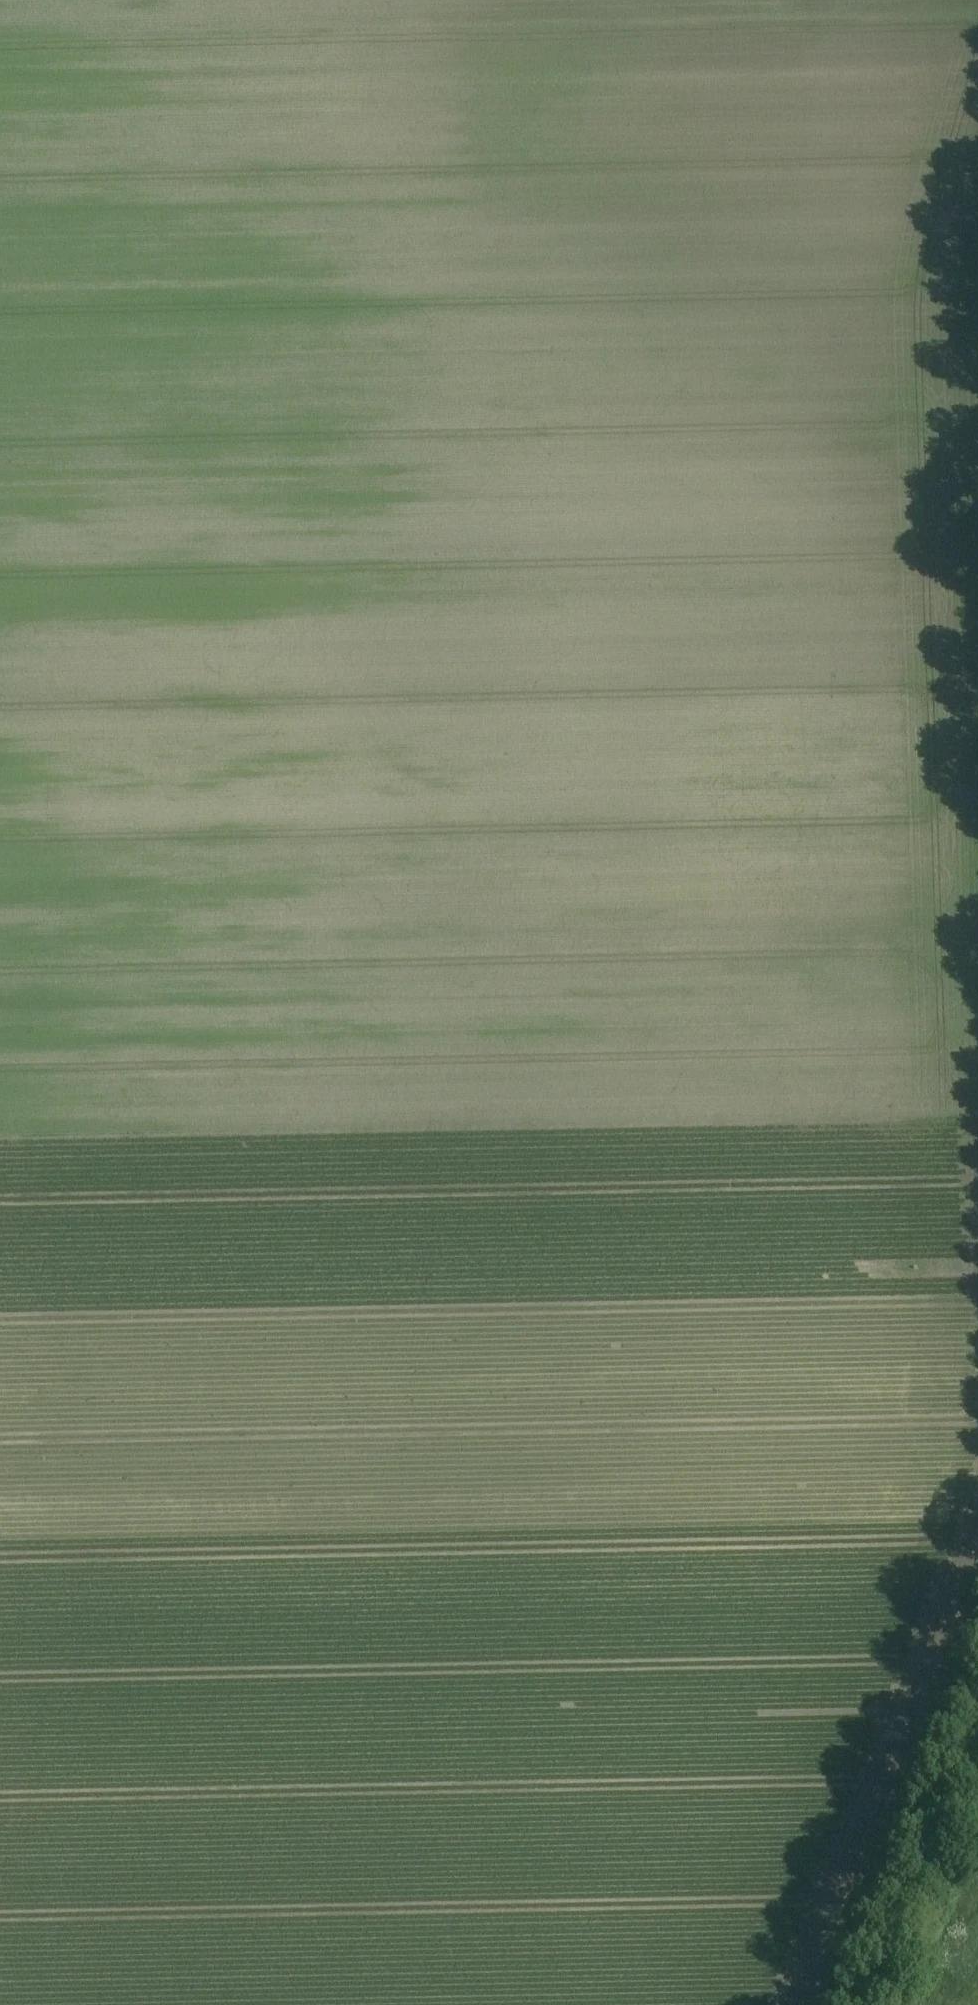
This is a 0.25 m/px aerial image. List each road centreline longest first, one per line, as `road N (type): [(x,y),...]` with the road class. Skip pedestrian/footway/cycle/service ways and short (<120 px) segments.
road 1 (unclassified): [(863,2004),(977,1717)]

